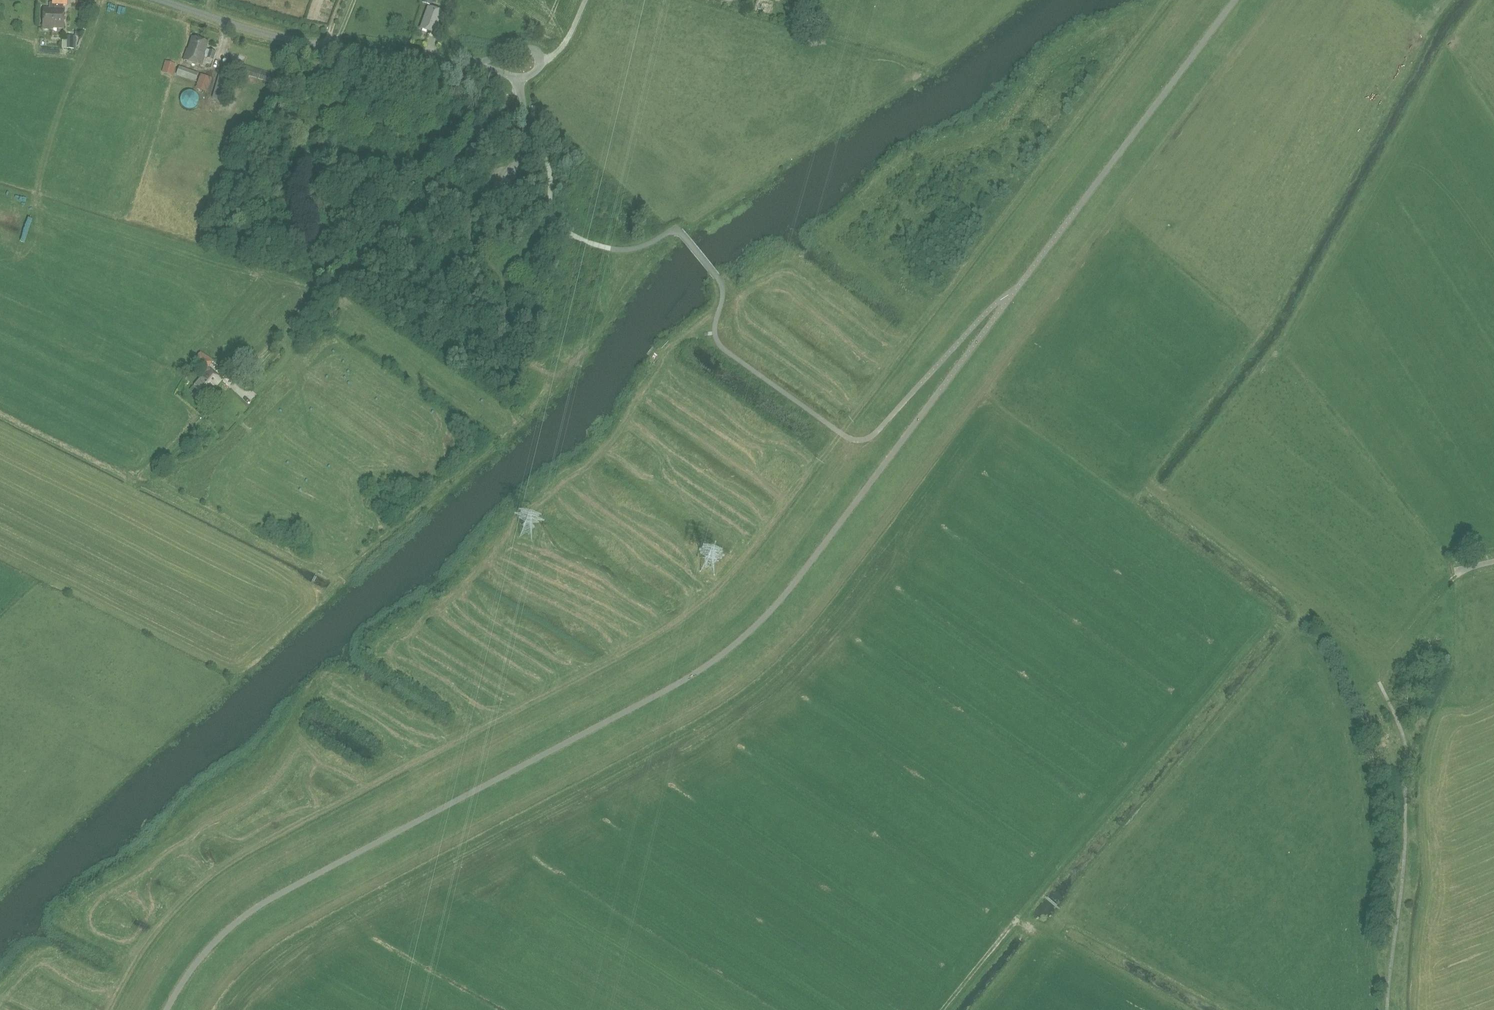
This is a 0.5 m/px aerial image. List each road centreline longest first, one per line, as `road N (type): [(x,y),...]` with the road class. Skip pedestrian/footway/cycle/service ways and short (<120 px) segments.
road 1 (track): [(1151,487),(1381,657),(1403,644),(1463,571)]
road 2 (unclassified): [(479,61),(324,45),(163,0)]

